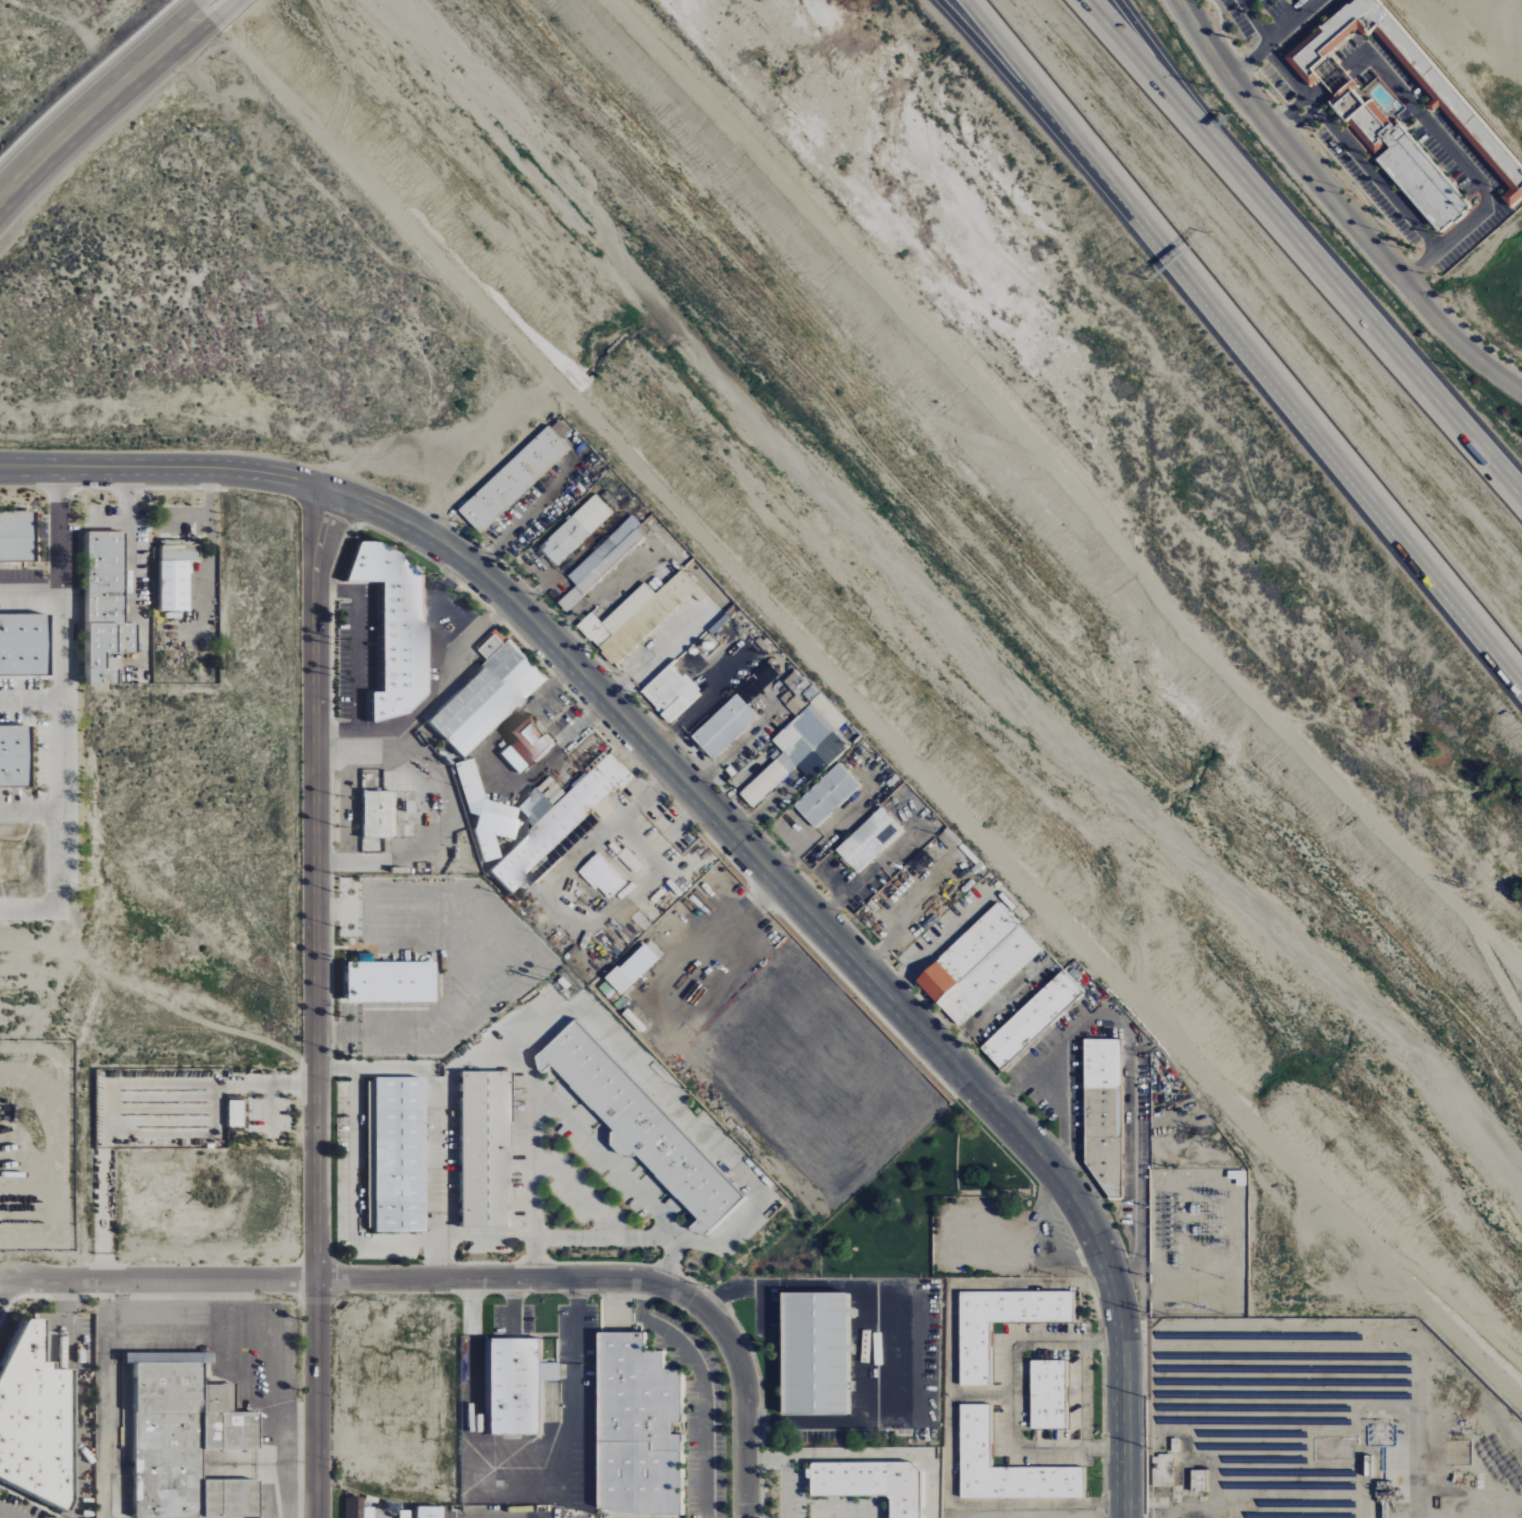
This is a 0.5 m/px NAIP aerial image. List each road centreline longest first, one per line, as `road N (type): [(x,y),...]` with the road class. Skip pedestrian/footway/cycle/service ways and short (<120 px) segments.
road 1 (track): [(187,38),(243,53),(1142,1009),(1521,1400)]
road 2 (residential): [(0,469),(254,472),(314,483),(399,516),(454,550),(503,587),(1045,1156),(1087,1212)]
road 3 (residential): [(315,1517),(314,483)]
road 4 (residential): [(0,1288),(13,1278),(660,1277),(703,1300),(730,1343),(741,1383),(742,1517)]
road 5 (motorway): [(969,0),(1521,675)]
road 6 (tertiary): [(1521,394),(1442,327),(1279,140),(1181,0)]
road 7 (residential): [(1112,1276),(1134,1269),(1143,1245),(1136,1034),(1101,1006),(995,1105)]
road 8 (motorway): [(1521,499),(1251,190)]
road 9 (residential): [(1087,1212),(1127,1337),(1128,1517)]
road 10 (motorway): [(940,0),(1096,178),(1141,210)]
road 11 (motorway): [(1251,190),(1084,0)]
road 12 (motorway): [(1251,190),(1117,0)]
road 13 (primary): [(0,201),(161,51)]

